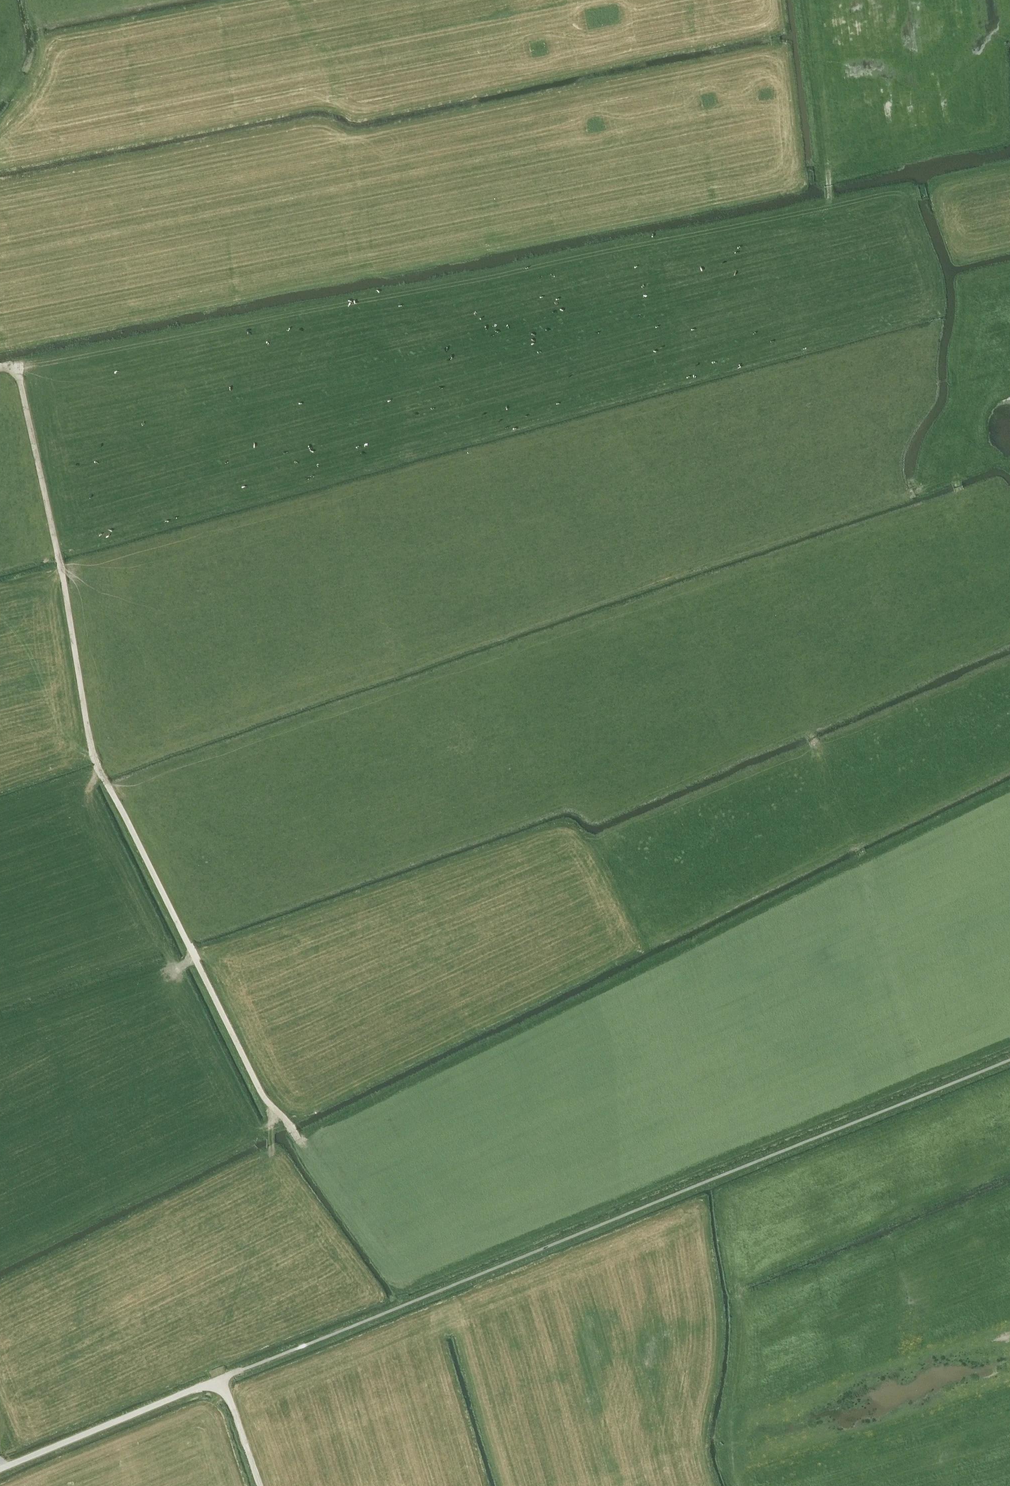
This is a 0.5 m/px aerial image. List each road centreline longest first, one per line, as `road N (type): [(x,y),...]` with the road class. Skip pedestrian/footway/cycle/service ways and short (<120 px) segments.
road 1 (unclassified): [(0,1468),(220,1378)]

